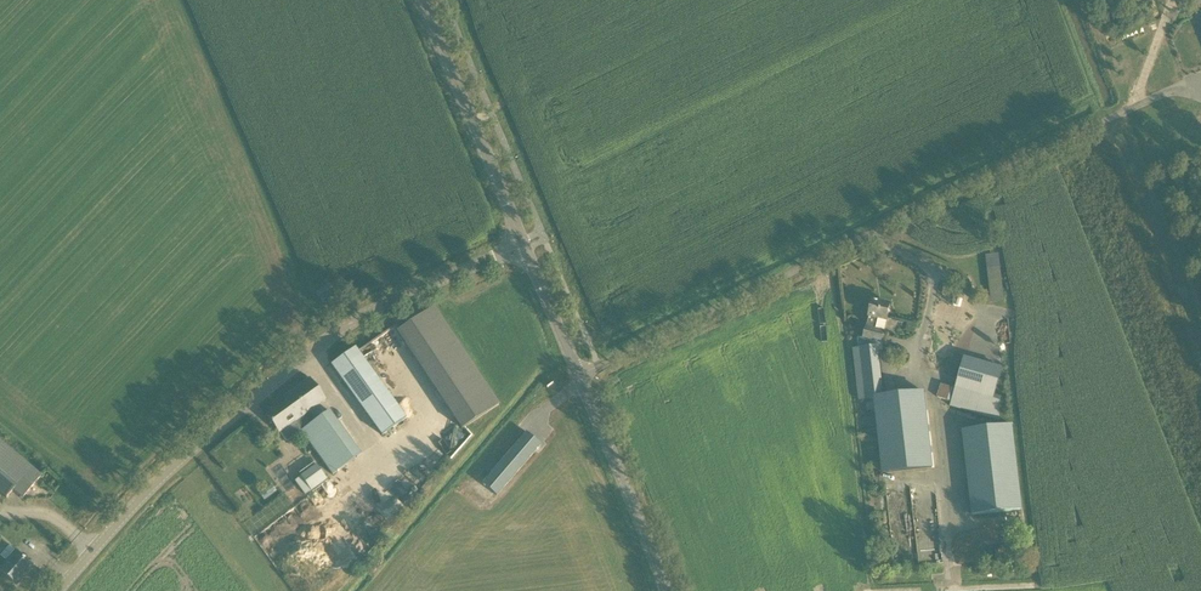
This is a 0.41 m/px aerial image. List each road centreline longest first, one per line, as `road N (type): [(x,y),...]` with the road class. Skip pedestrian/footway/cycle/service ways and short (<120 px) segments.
road 1 (unclassified): [(574,362),(1120,115)]
road 2 (unclassified): [(61,590),(306,355),(364,317),(524,248)]
road 3 (unclassified): [(524,248),(422,0)]
road 4 (unclassified): [(675,590),(574,362)]
road 5 (unclassified): [(574,362),(524,248)]

